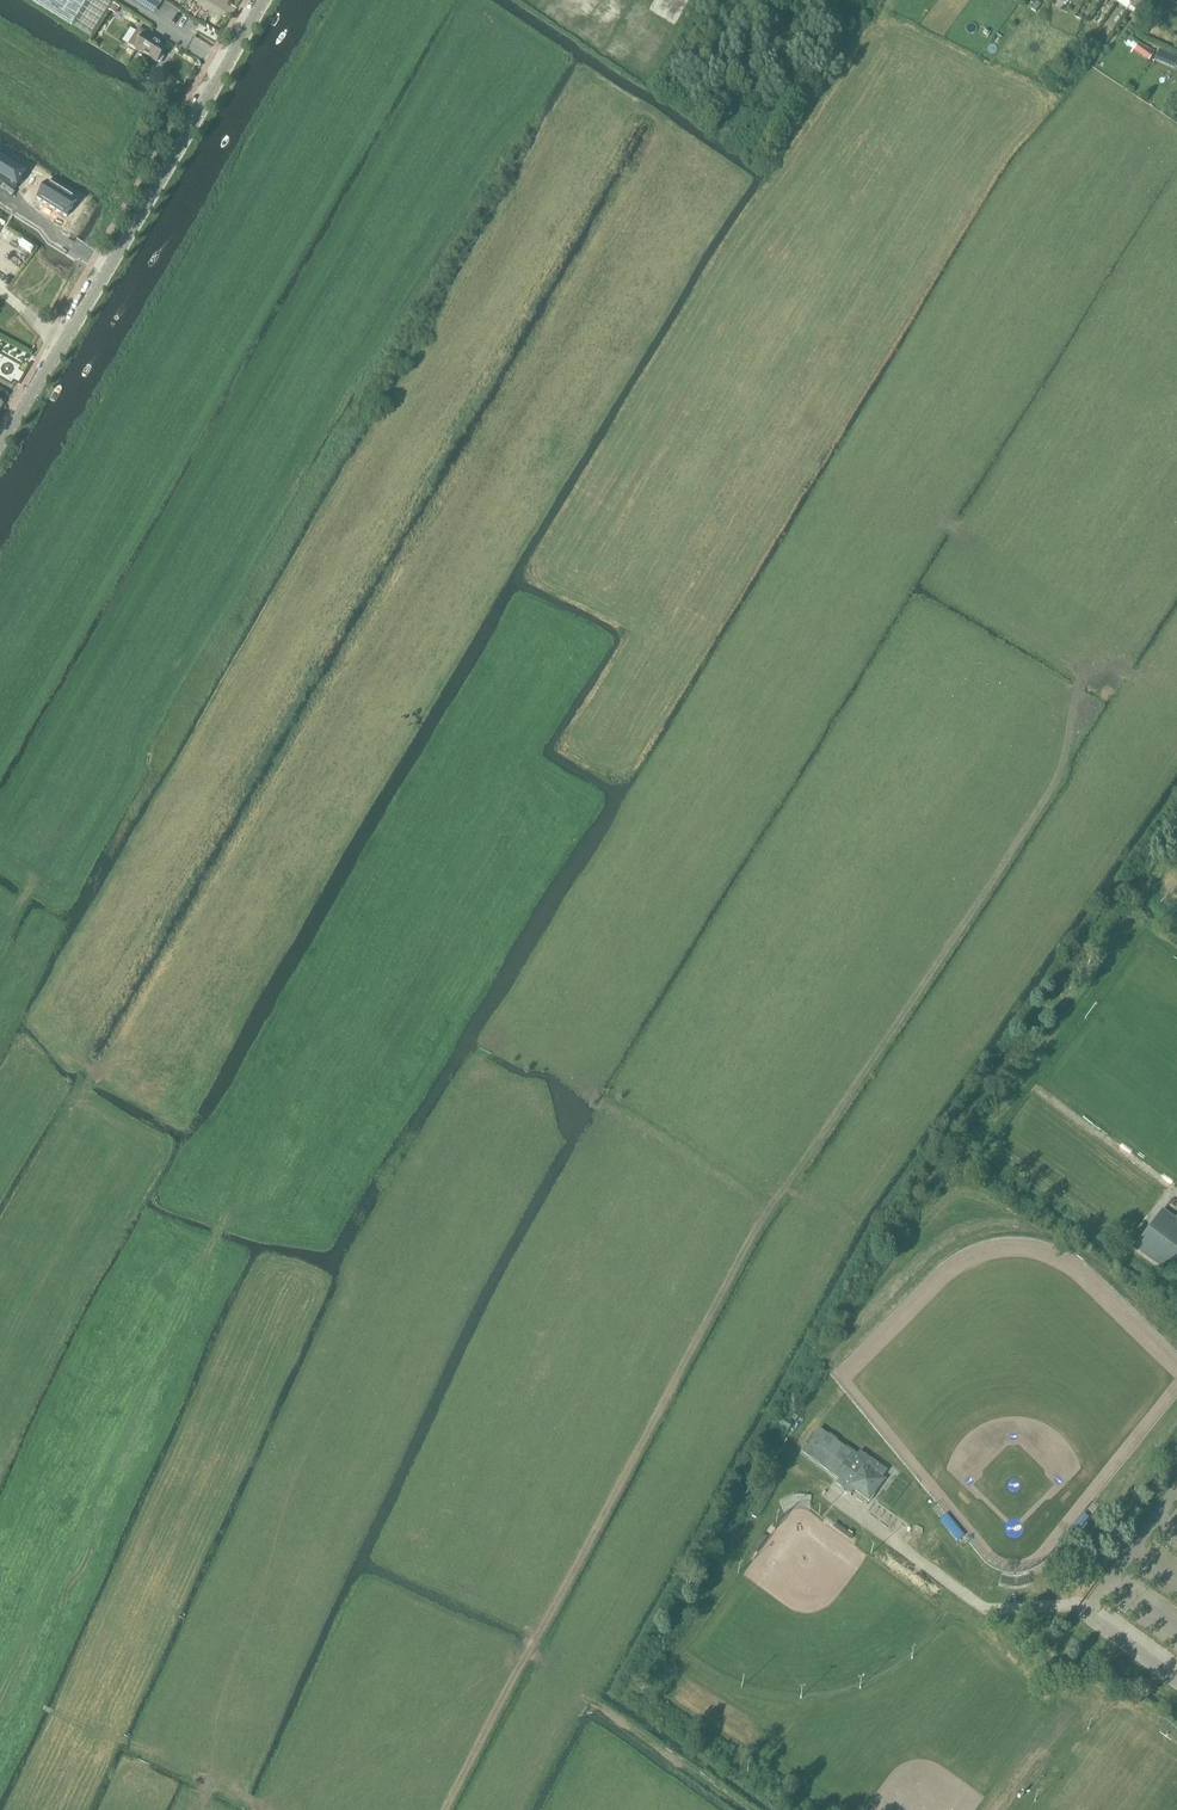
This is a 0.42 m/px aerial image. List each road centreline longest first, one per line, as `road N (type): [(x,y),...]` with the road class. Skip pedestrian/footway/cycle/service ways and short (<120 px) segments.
road 1 (track): [(448,1809),(769,1210),(1050,789),(1085,665),(1105,662),(1138,678)]
road 2 (secondary): [(0,443),(263,0)]
road 3 (unclassified): [(1176,1681),(1087,1615),(1176,1495)]

